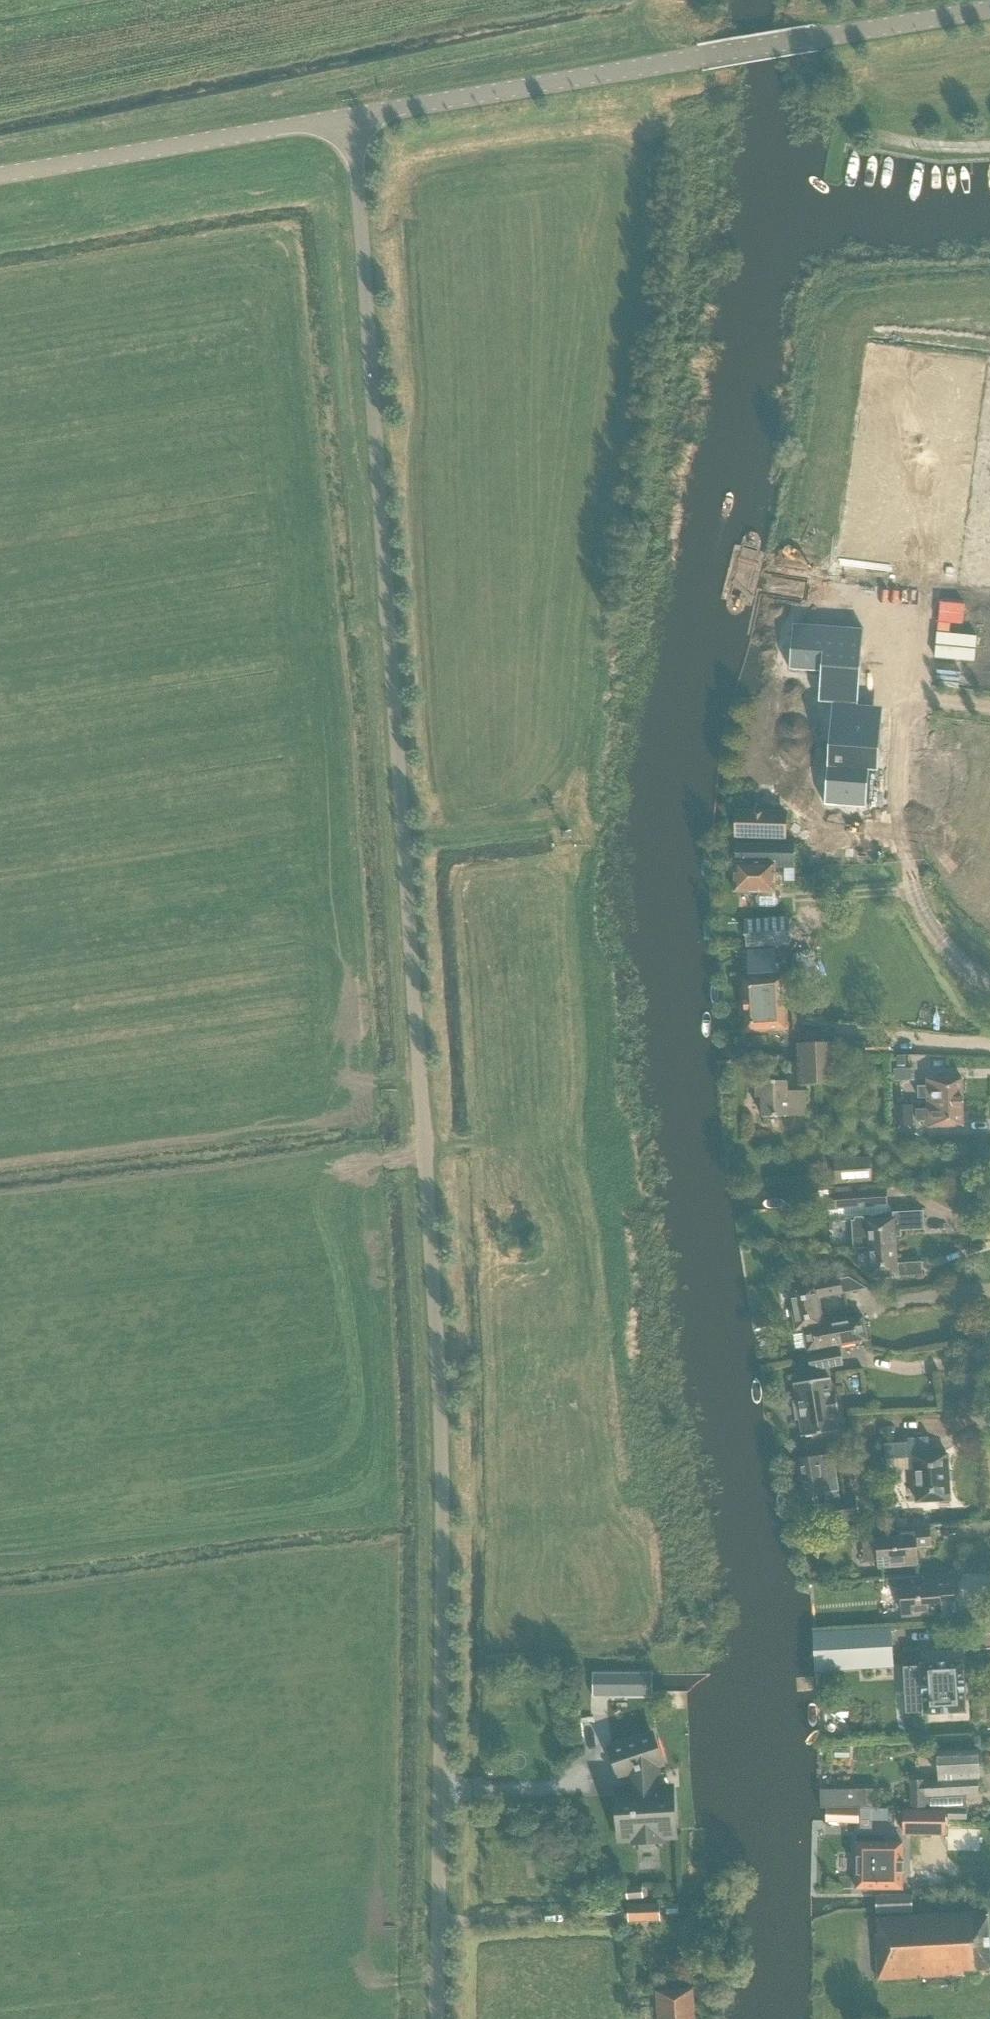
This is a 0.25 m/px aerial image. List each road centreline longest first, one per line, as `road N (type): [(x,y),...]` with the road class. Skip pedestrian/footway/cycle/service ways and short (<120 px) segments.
road 1 (unclassified): [(436,2018),(441,1579),(434,1258),(351,113)]
road 2 (tertiary): [(351,113),(989,11)]
road 3 (tertiary): [(0,177),(351,113)]
road 4 (unclassified): [(908,872),(937,932),(989,977)]
road 5 (track): [(856,135),(989,148)]

